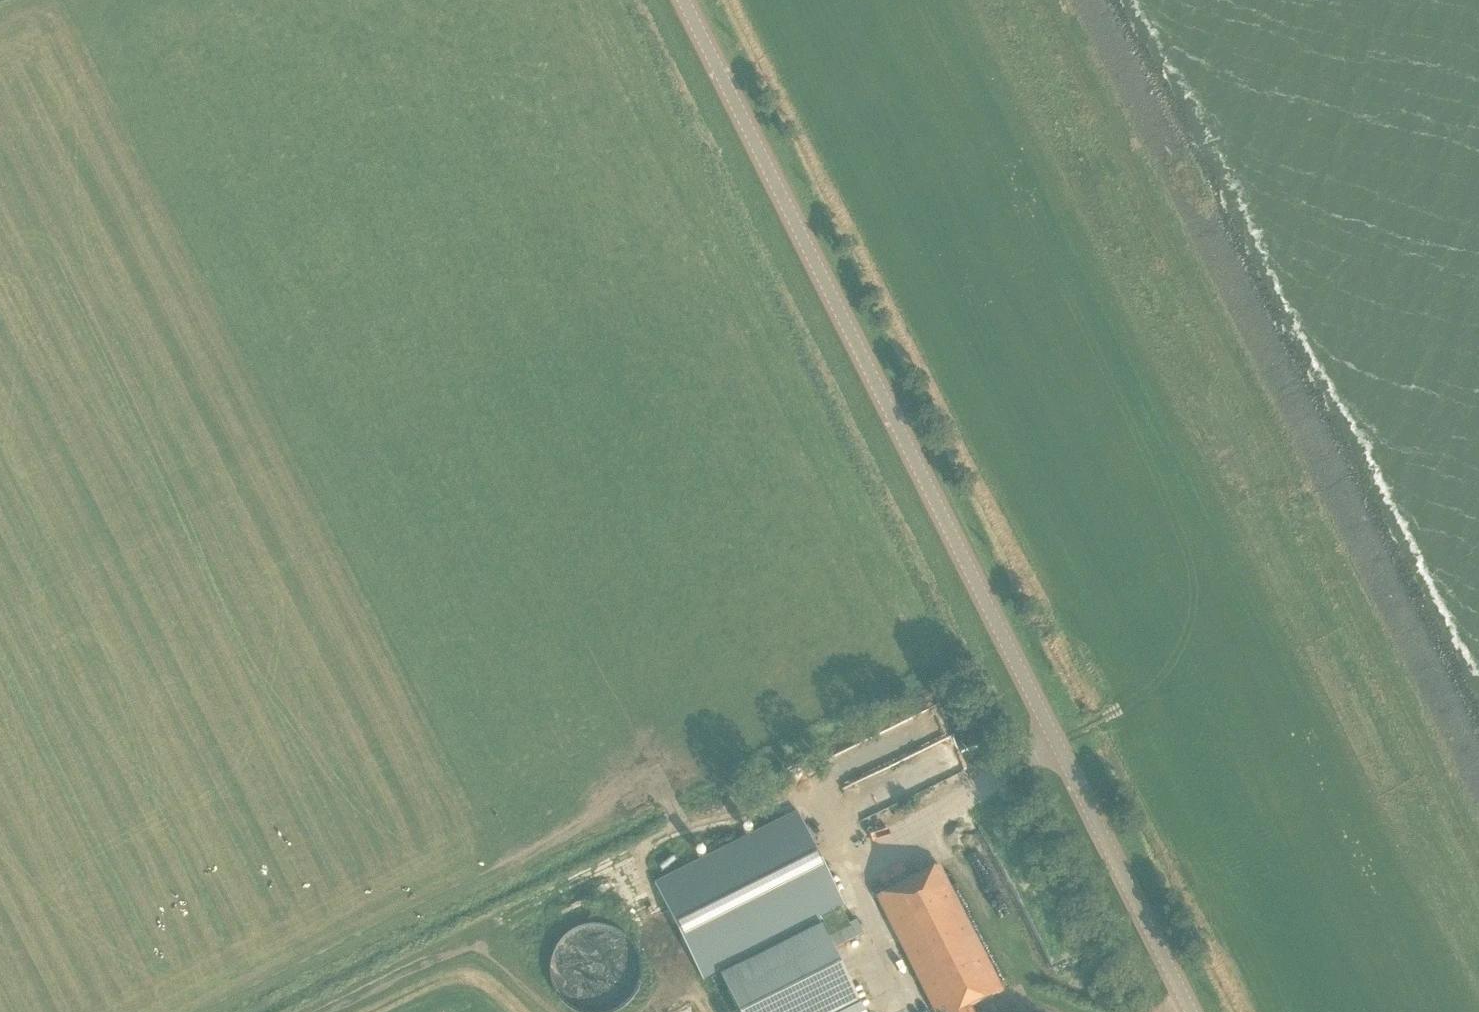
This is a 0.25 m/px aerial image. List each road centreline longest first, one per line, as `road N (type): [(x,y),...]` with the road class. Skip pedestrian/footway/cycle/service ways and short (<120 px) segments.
road 1 (tertiary): [(1190,1011),(682,0)]

